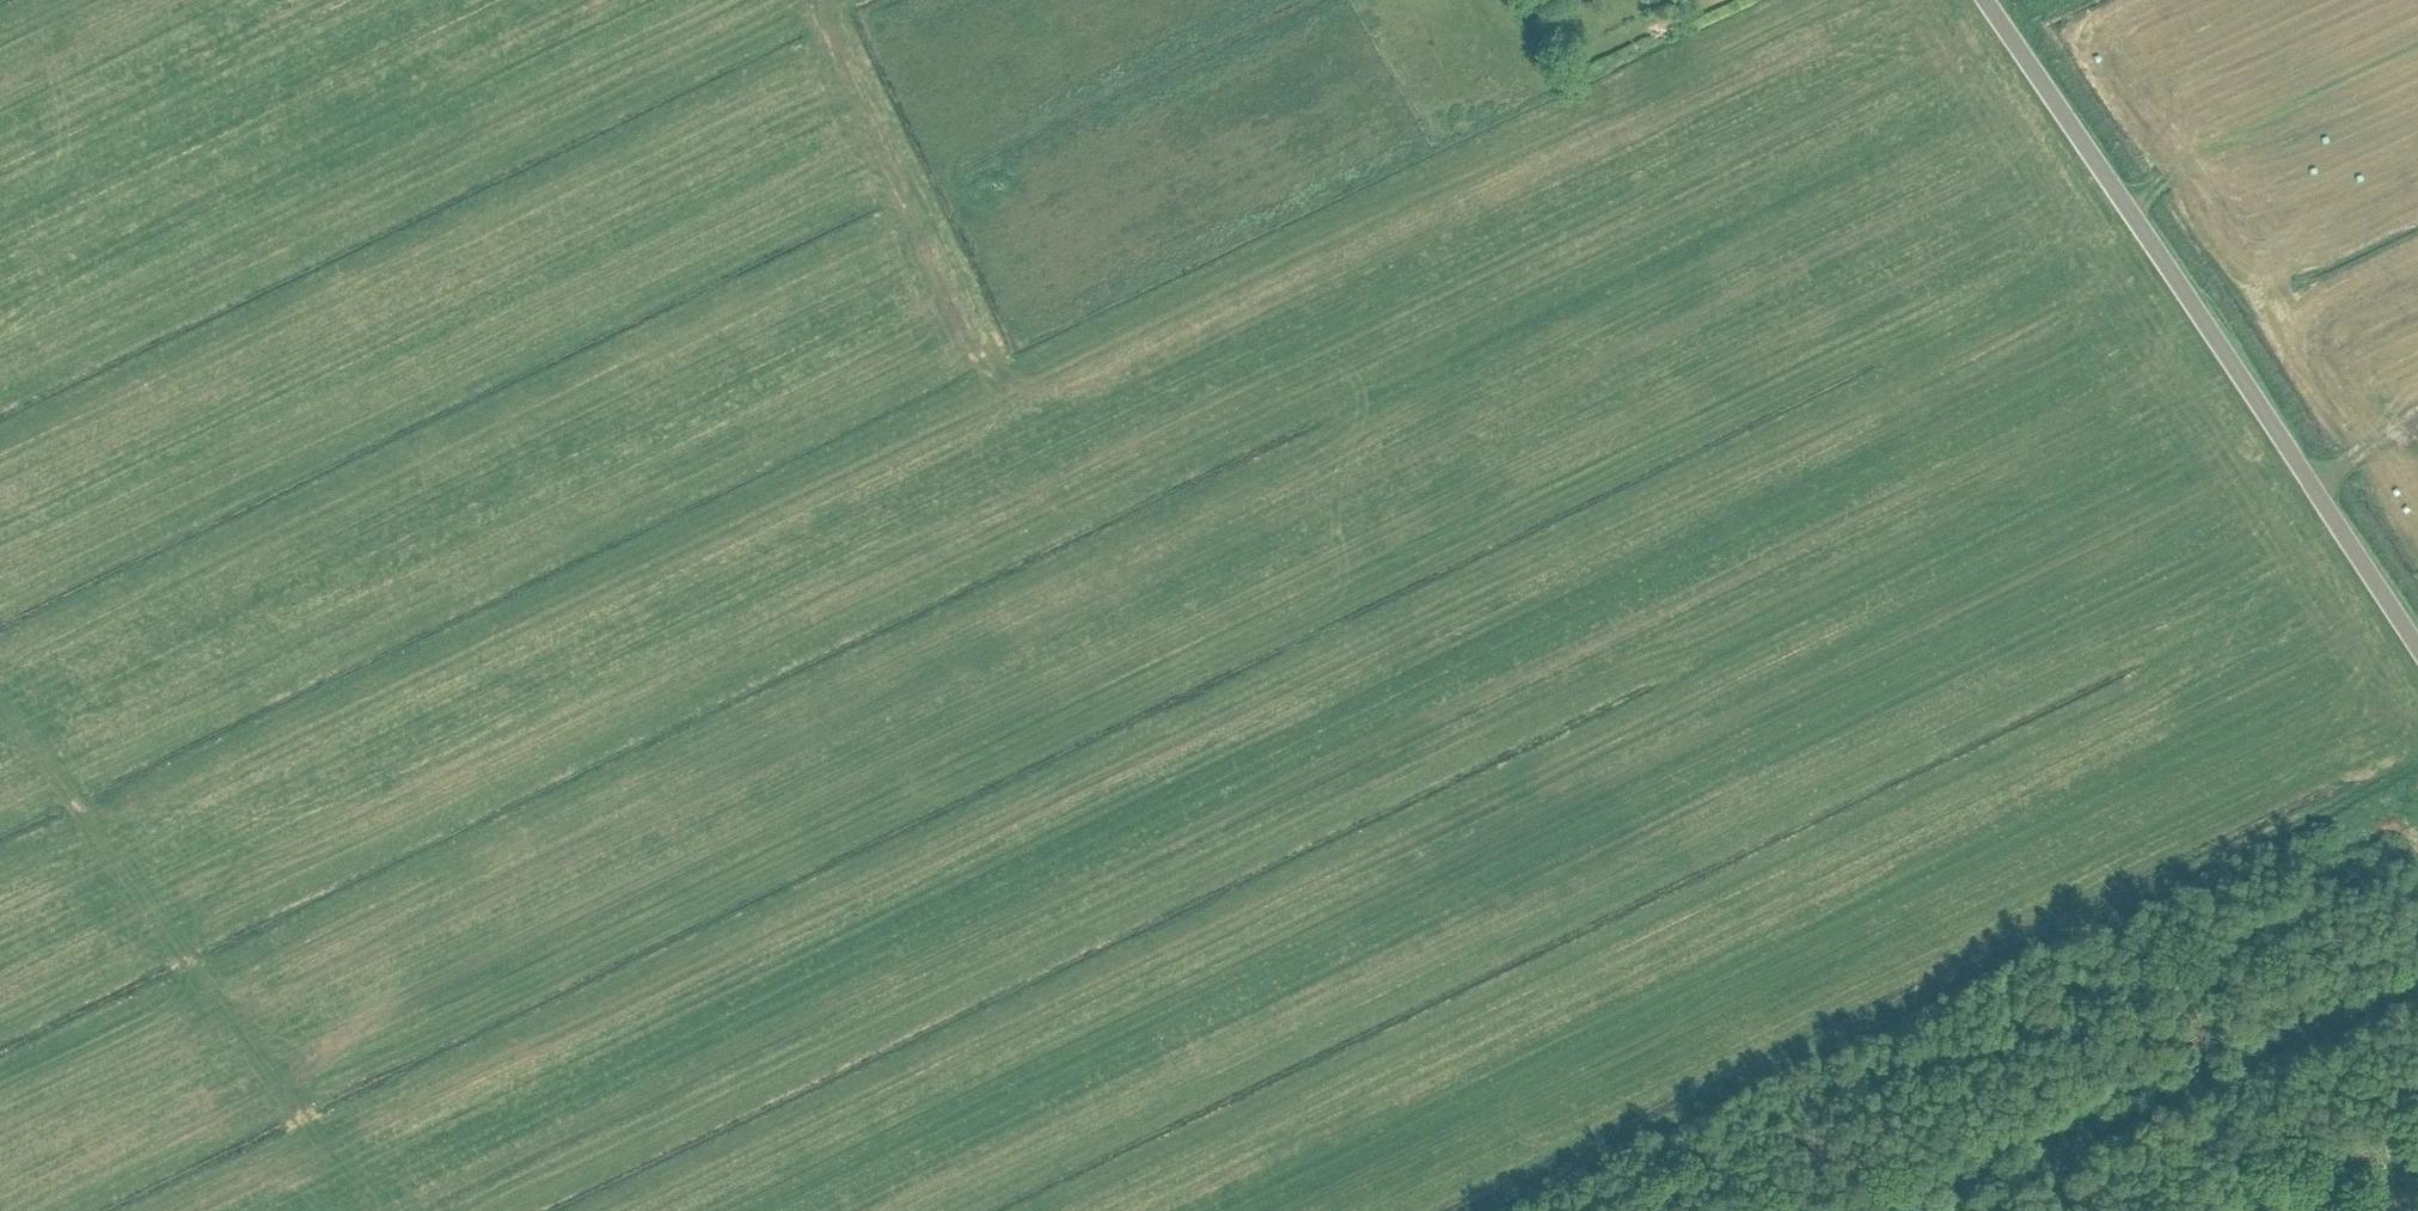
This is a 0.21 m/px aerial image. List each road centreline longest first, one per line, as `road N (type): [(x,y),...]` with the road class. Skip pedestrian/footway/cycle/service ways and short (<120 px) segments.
road 1 (unclassified): [(2417,628),(1975,0)]
road 2 (track): [(0,696),(384,1210)]

